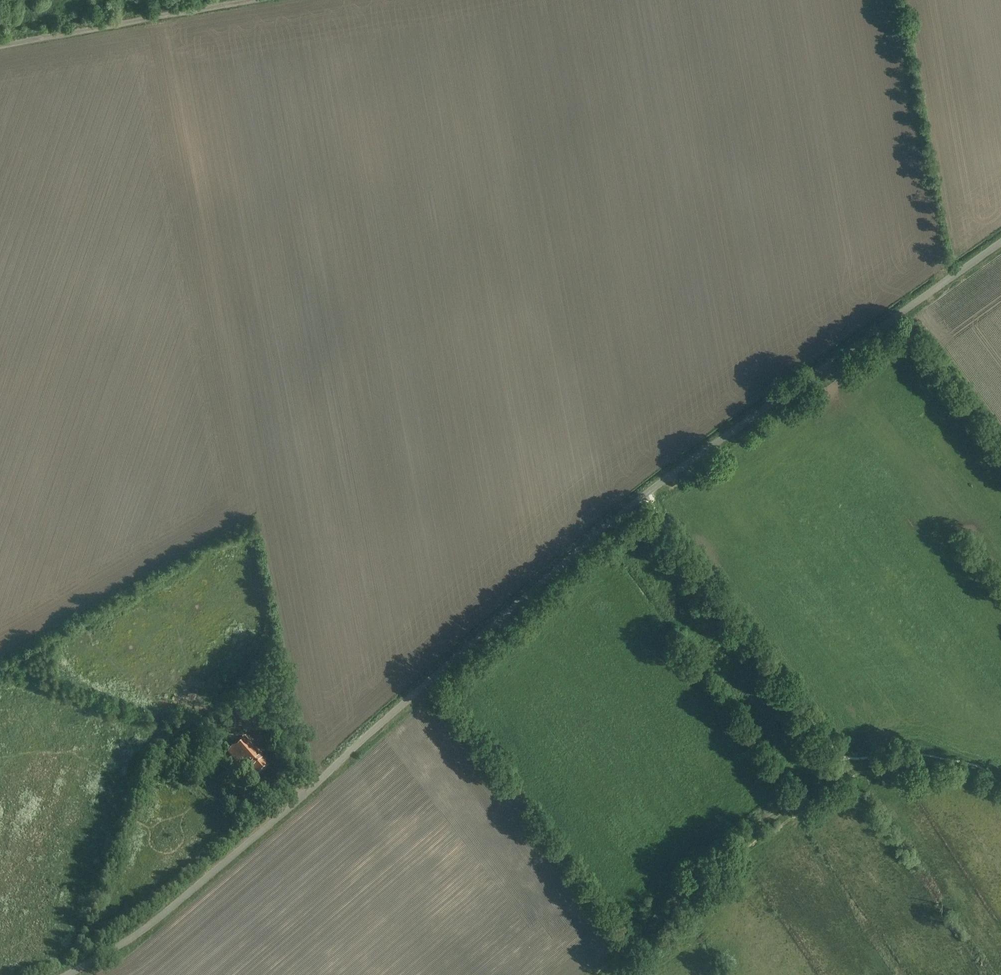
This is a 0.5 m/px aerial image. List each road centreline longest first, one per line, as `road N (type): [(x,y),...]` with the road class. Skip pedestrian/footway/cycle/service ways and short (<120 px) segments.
road 1 (unclassified): [(65,974),(166,913),(647,493),(1000,241)]
road 2 (track): [(847,759),(763,820),(588,974)]
road 3 (track): [(250,0),(0,46)]

